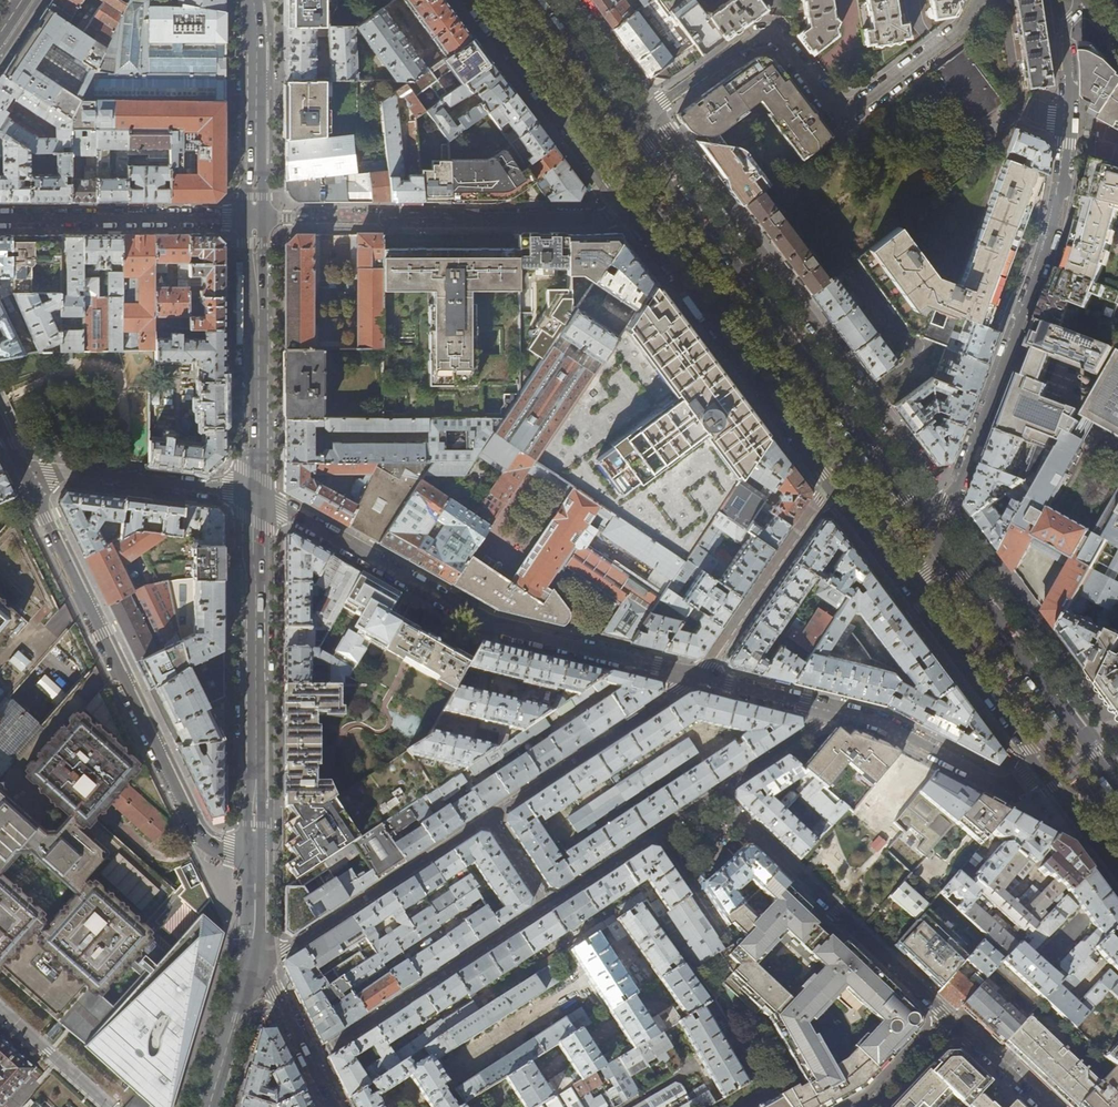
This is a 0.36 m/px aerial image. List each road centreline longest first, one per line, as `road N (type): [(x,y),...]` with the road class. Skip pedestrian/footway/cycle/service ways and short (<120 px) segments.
road 1 (primary): [(921,518),(627,128)]
road 2 (residential): [(698,678),(485,623),(254,500)]
road 3 (residential): [(25,476),(196,835),(256,863)]
road 4 (residential): [(978,0),(951,37),(849,113),(833,110),(783,42),(765,35),(627,128)]
road 5 (residential): [(921,518),(961,482),(1050,237),(1069,122)]
road 6 (residential): [(1041,769),(1005,788),(879,721),(698,678)]
road 7 (tertiary): [(256,863),(254,500)]
road 8 (primary): [(626,207),(833,486)]
road 9 (residential): [(715,795),(950,1021)]
road 10 (primary): [(1117,786),(948,557)]
road 11 (tertiary): [(254,500),(255,218)]
road 12 (primary): [(470,0),(626,207)]
road 13 (residential): [(0,217),(255,218)]
road 14 (residential): [(626,207),(593,220),(377,218)]
road 15 (residential): [(833,486),(698,678)]
road 16 (residential): [(254,500),(48,470),(25,476)]
road 17 (primary): [(908,586),(1041,769)]
road 18 (tertiary): [(255,218),(255,0)]
road 19 (tertiary): [(207,1106),(257,948)]
road 20 (primary): [(627,128),(531,0)]
road 21 (residential): [(1069,122),(1066,30),(1093,0)]
road 22 (primary): [(1041,769),(1117,872)]
road 23 (primary): [(833,486),(908,586)]
road 24 (residential): [(950,1021),(1041,1106)]
road 25 (residential): [(861,1106),(950,1021)]

